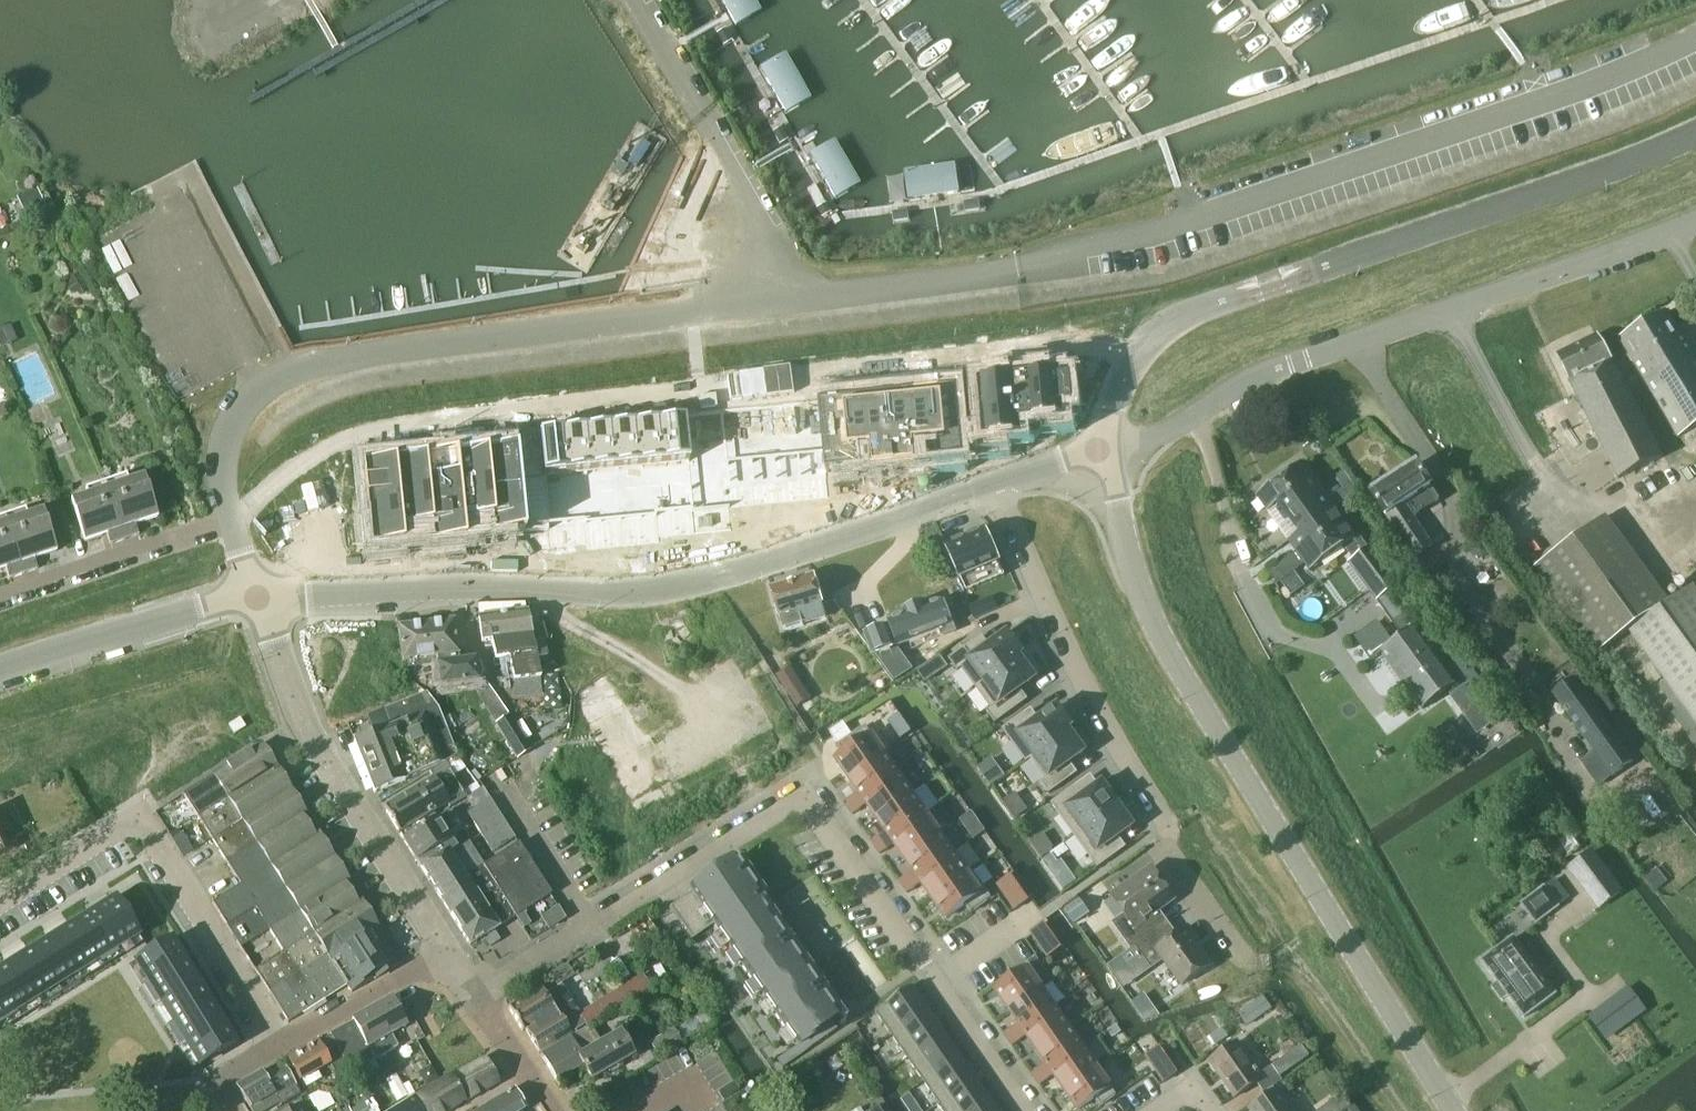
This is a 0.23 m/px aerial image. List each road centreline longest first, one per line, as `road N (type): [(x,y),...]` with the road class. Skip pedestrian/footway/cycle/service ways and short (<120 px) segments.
road 1 (tertiary): [(257,596),(579,589),(713,577),(999,483)]
road 2 (tertiary): [(1454,1110),(1168,648),(1133,570),(1105,449)]
road 3 (tertiary): [(1695,132),(1614,168),(1189,313),(1131,359),(1104,427),(1105,449)]
road 4 (residential): [(1030,1110),(809,792),(589,925)]
road 5 (residential): [(1105,449),(1204,411),(1247,380),(1695,223)]
road 6 (residential): [(0,907),(139,821),(281,1049)]
road 7 (residential): [(999,483),(1079,671),(1175,849)]
road 8 (residential): [(446,952),(311,737),(257,596)]
road 9 (residential): [(0,599),(231,519),(257,596)]
road 10 (tertiary): [(0,668),(257,596)]
road 11 (residential): [(281,1049),(446,952)]
road 12 (residential): [(556,1110),(478,995)]
road 13 (residential): [(478,995),(589,925)]

